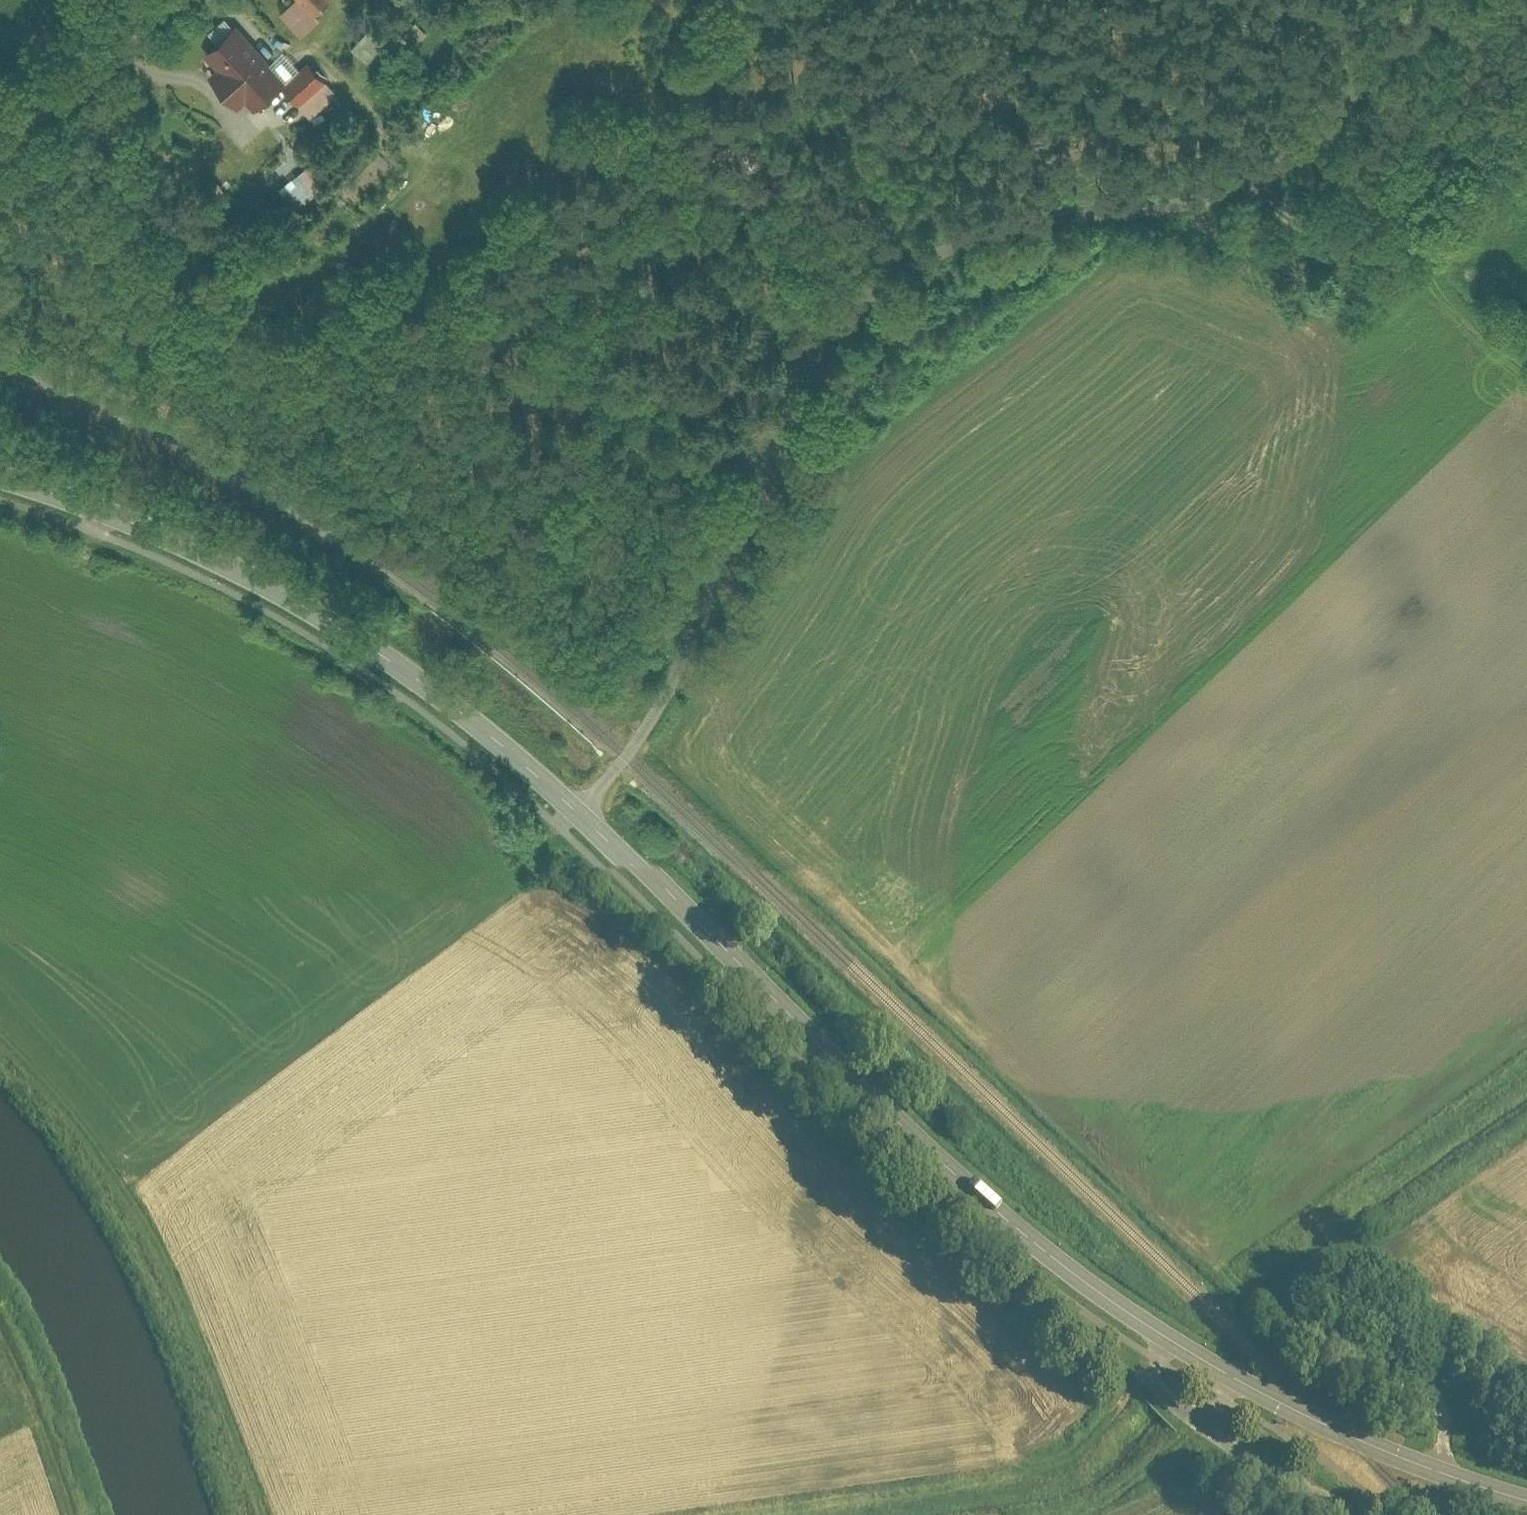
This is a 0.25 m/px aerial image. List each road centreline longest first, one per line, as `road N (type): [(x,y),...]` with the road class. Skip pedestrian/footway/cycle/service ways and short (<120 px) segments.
road 1 (secondary): [(1526,1502),(1438,1475),(1274,1404),(1072,1279),(895,1125),(581,811),(469,712),(269,586),(0,475)]
road 2 (track): [(581,811),(628,756),(683,668),(835,345),(900,275),(987,234),(1239,190),(1290,160),(1349,107),(1447,0)]
road 3 (track): [(1435,1474),(1445,1440),(1433,1403),(1306,1343),(1228,1278)]
road 4 (track): [(0,144),(161,0)]
road 5 (track): [(0,1347),(54,1514)]
road 6 (track): [(1164,1337),(1074,1461)]

